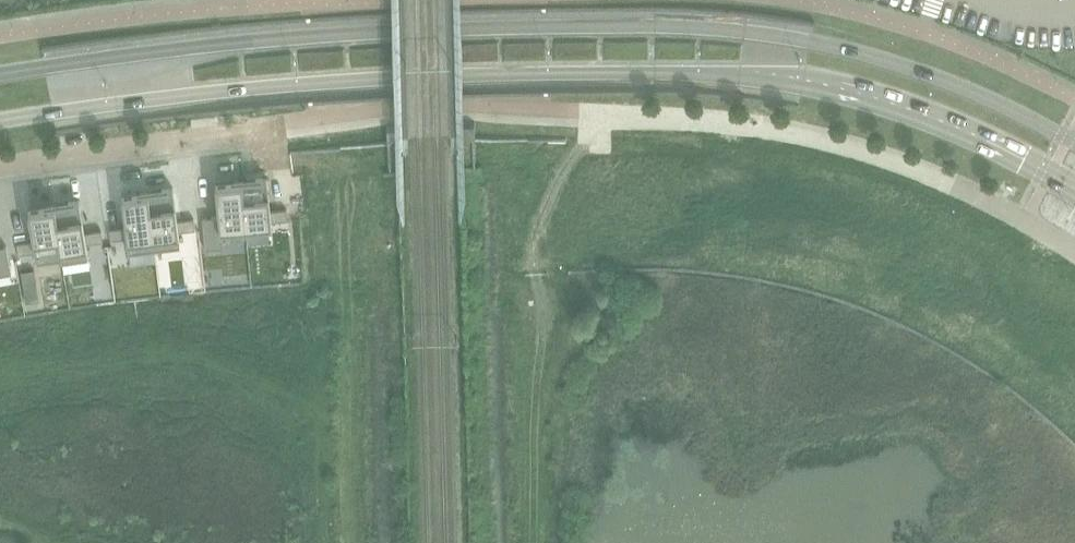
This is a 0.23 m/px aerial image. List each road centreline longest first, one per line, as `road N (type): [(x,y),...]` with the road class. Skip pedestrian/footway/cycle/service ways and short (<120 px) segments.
road 1 (primary): [(0,125),(328,83),(727,74),(894,104),(1074,190)]
road 2 (primary): [(1074,144),(952,84),(849,51),(675,26),(388,32),(0,76)]
road 3 (residential): [(602,116),(745,124),(860,149),(954,185),(1074,252)]
road 4 (residential): [(0,172),(277,122)]

